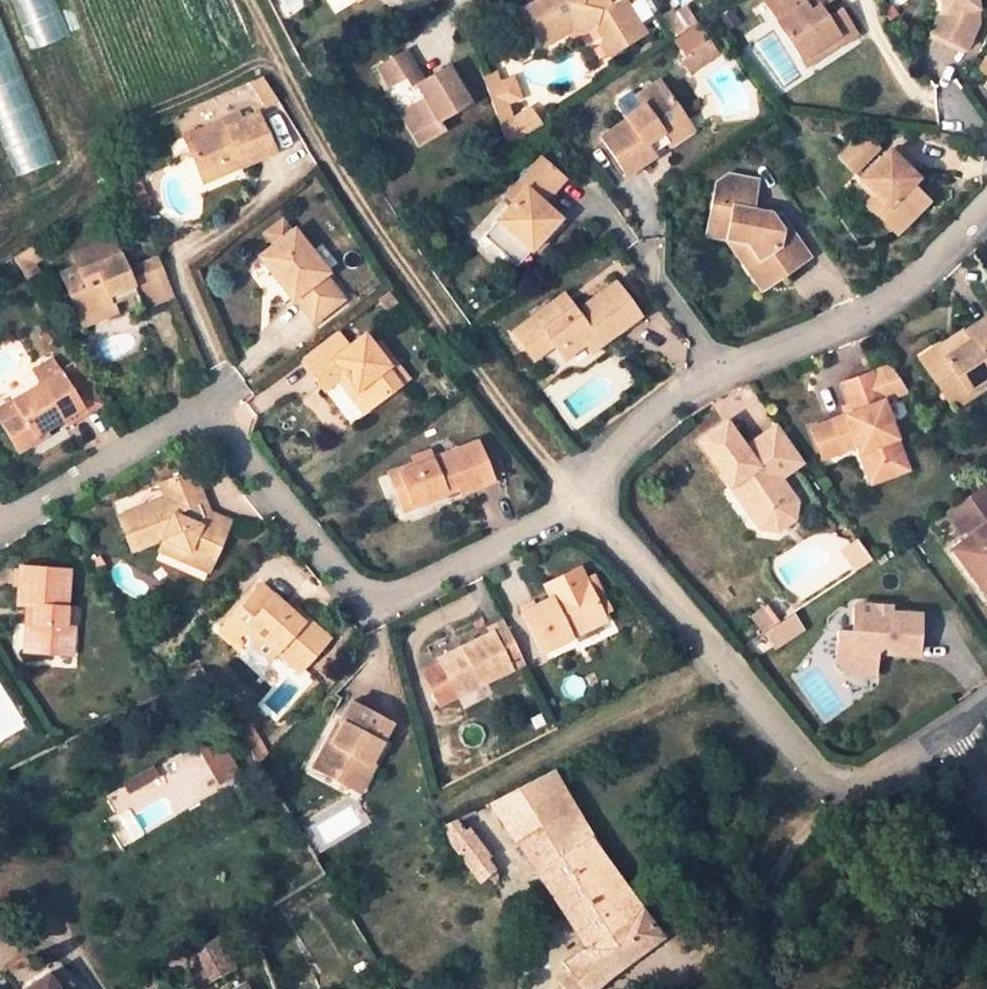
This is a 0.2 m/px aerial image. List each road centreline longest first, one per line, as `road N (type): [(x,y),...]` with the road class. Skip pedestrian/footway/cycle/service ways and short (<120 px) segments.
road 1 (residential): [(0,529),(204,407),(363,602),(383,603),(584,504)]
road 2 (track): [(584,504),(464,354),(353,189),(249,0)]
road 3 (residential): [(986,202),(911,284),(859,316),(719,370),(660,410),(603,464),(584,504)]
road 4 (residential): [(584,504),(841,795),(949,730)]

